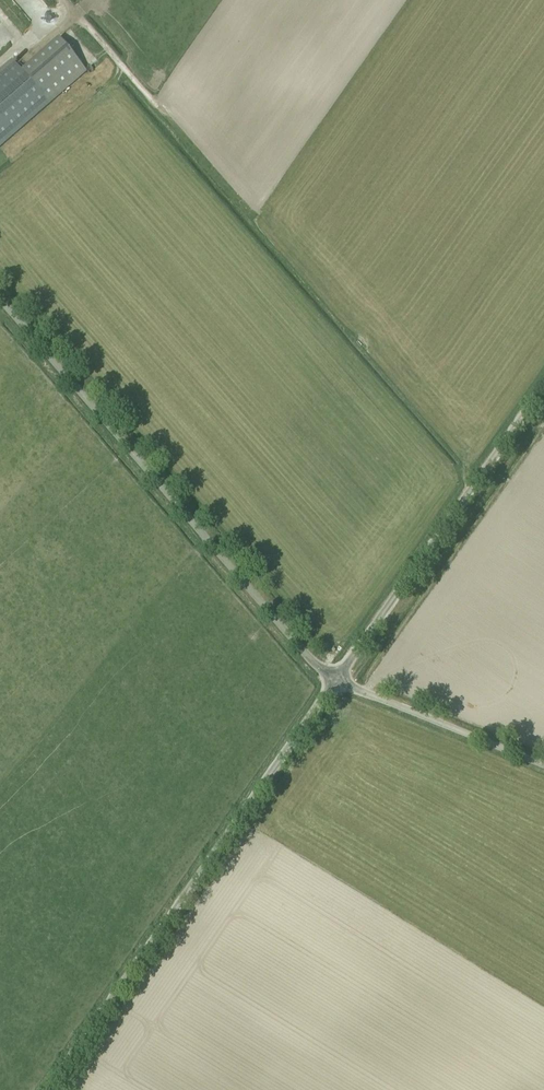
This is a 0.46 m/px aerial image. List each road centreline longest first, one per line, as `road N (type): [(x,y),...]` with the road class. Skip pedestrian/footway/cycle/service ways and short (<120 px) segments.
road 1 (unclassified): [(337,678),(317,667),(0,299)]
road 2 (unclassified): [(45,1089),(337,678)]
road 3 (unclassified): [(337,678),(543,385)]
road 4 (track): [(296,270),(63,0)]
road 5 (unclassified): [(543,761),(337,678)]

